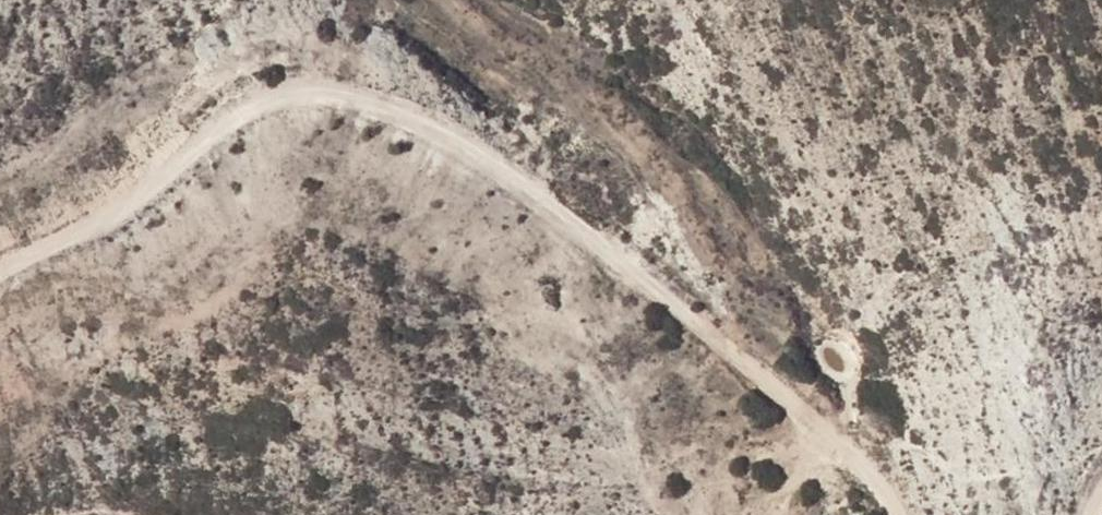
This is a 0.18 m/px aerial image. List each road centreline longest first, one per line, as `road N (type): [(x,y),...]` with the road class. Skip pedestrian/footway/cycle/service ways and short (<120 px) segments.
road 1 (track): [(0,259),(69,244),(101,224),(190,140),(253,101),(326,76),(362,85),(395,97),(877,448),(900,514)]
road 2 (track): [(670,514),(877,448)]
road 3 (track): [(45,514),(101,499),(164,514)]

